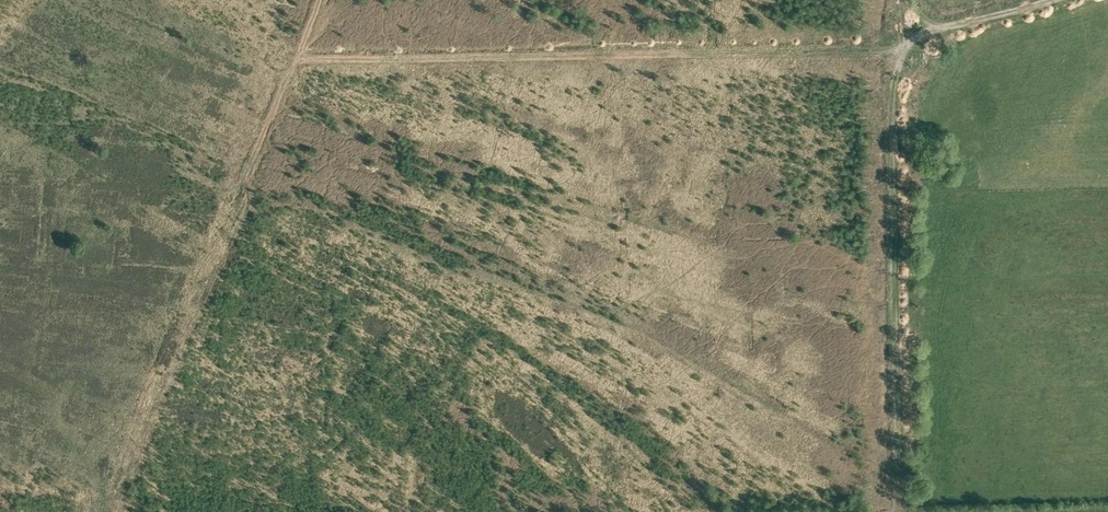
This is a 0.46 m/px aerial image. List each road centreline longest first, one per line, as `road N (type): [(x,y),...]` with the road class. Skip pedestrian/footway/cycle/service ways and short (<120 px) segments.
road 1 (track): [(927,40),(1075,0)]

